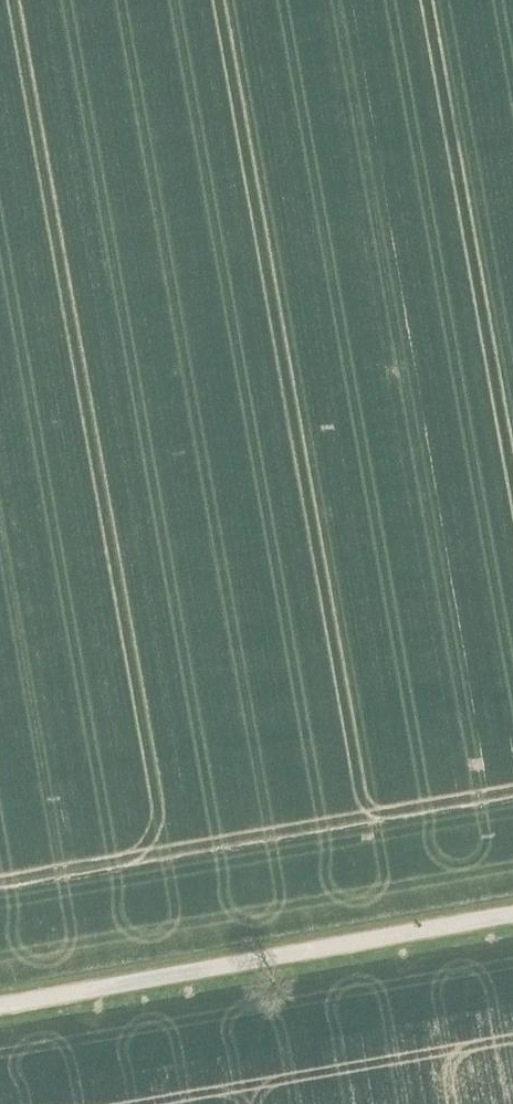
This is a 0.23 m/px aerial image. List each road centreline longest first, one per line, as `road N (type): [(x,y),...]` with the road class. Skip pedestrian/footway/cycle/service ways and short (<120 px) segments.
road 1 (unclassified): [(0,1010),(512,918)]

